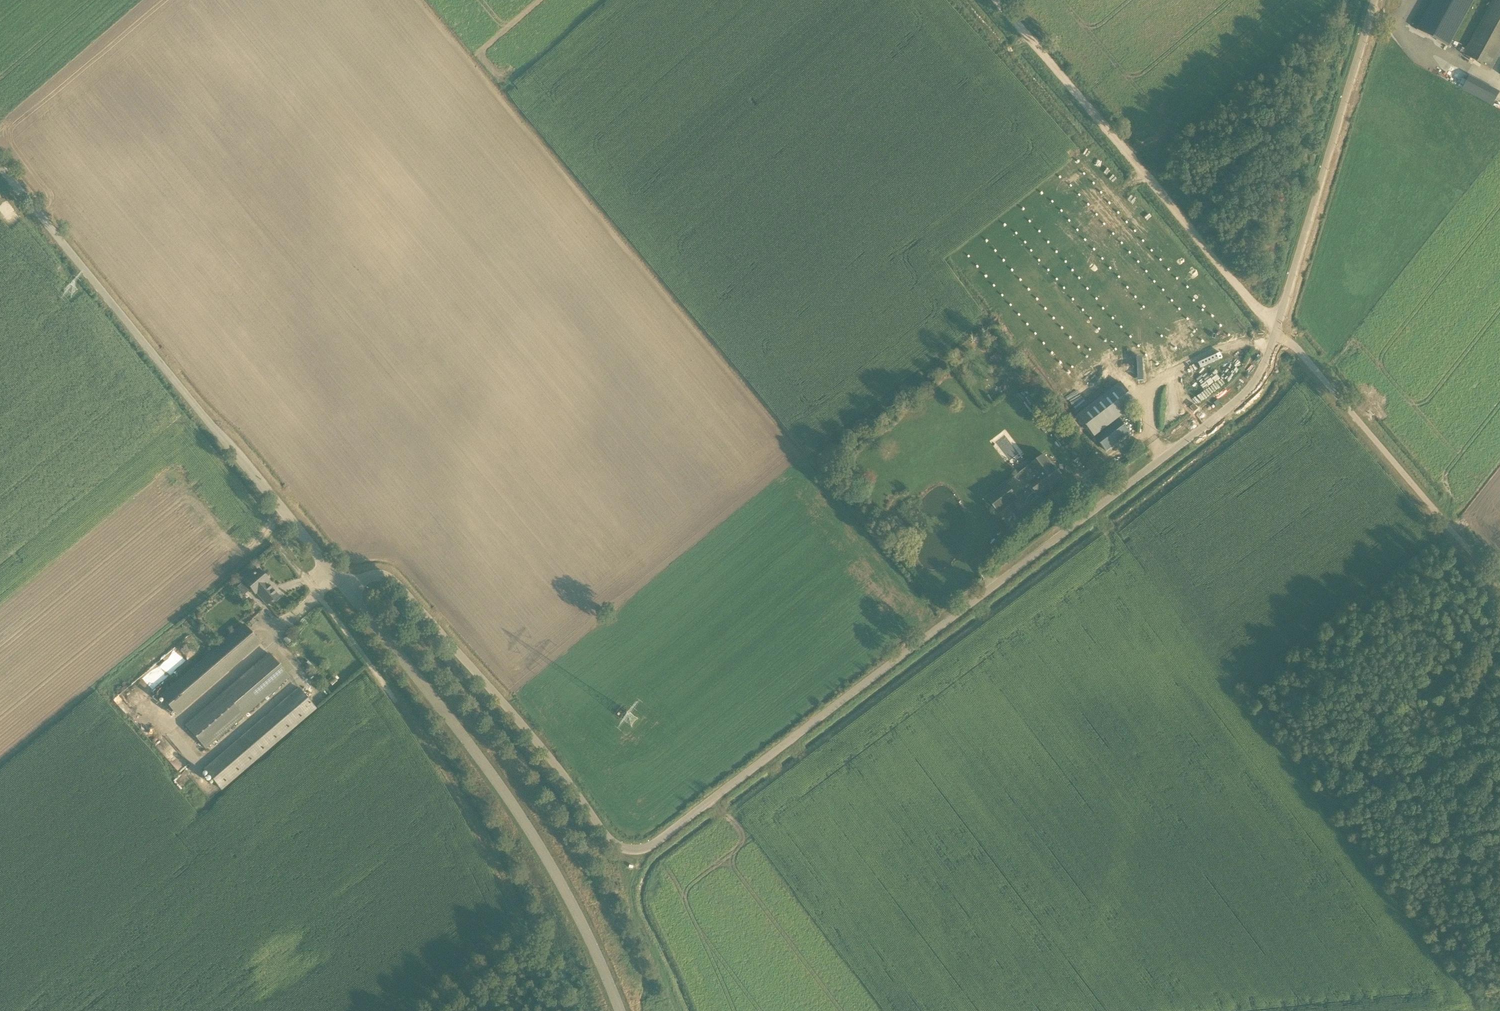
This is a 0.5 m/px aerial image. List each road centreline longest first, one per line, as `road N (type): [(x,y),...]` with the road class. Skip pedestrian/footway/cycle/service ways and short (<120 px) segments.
road 1 (unclassified): [(348,587),(379,574),(390,578),(618,838),(640,849),(1240,393),(1277,327)]
road 2 (unclassified): [(348,587),(0,160)]
road 3 (unclassified): [(619,1010),(562,885),(508,797),(348,587)]
road 4 (track): [(993,0),(1277,327)]
road 5 (unclassified): [(1499,595),(1277,327)]
road 6 (unclassified): [(1277,327),(1374,0)]

